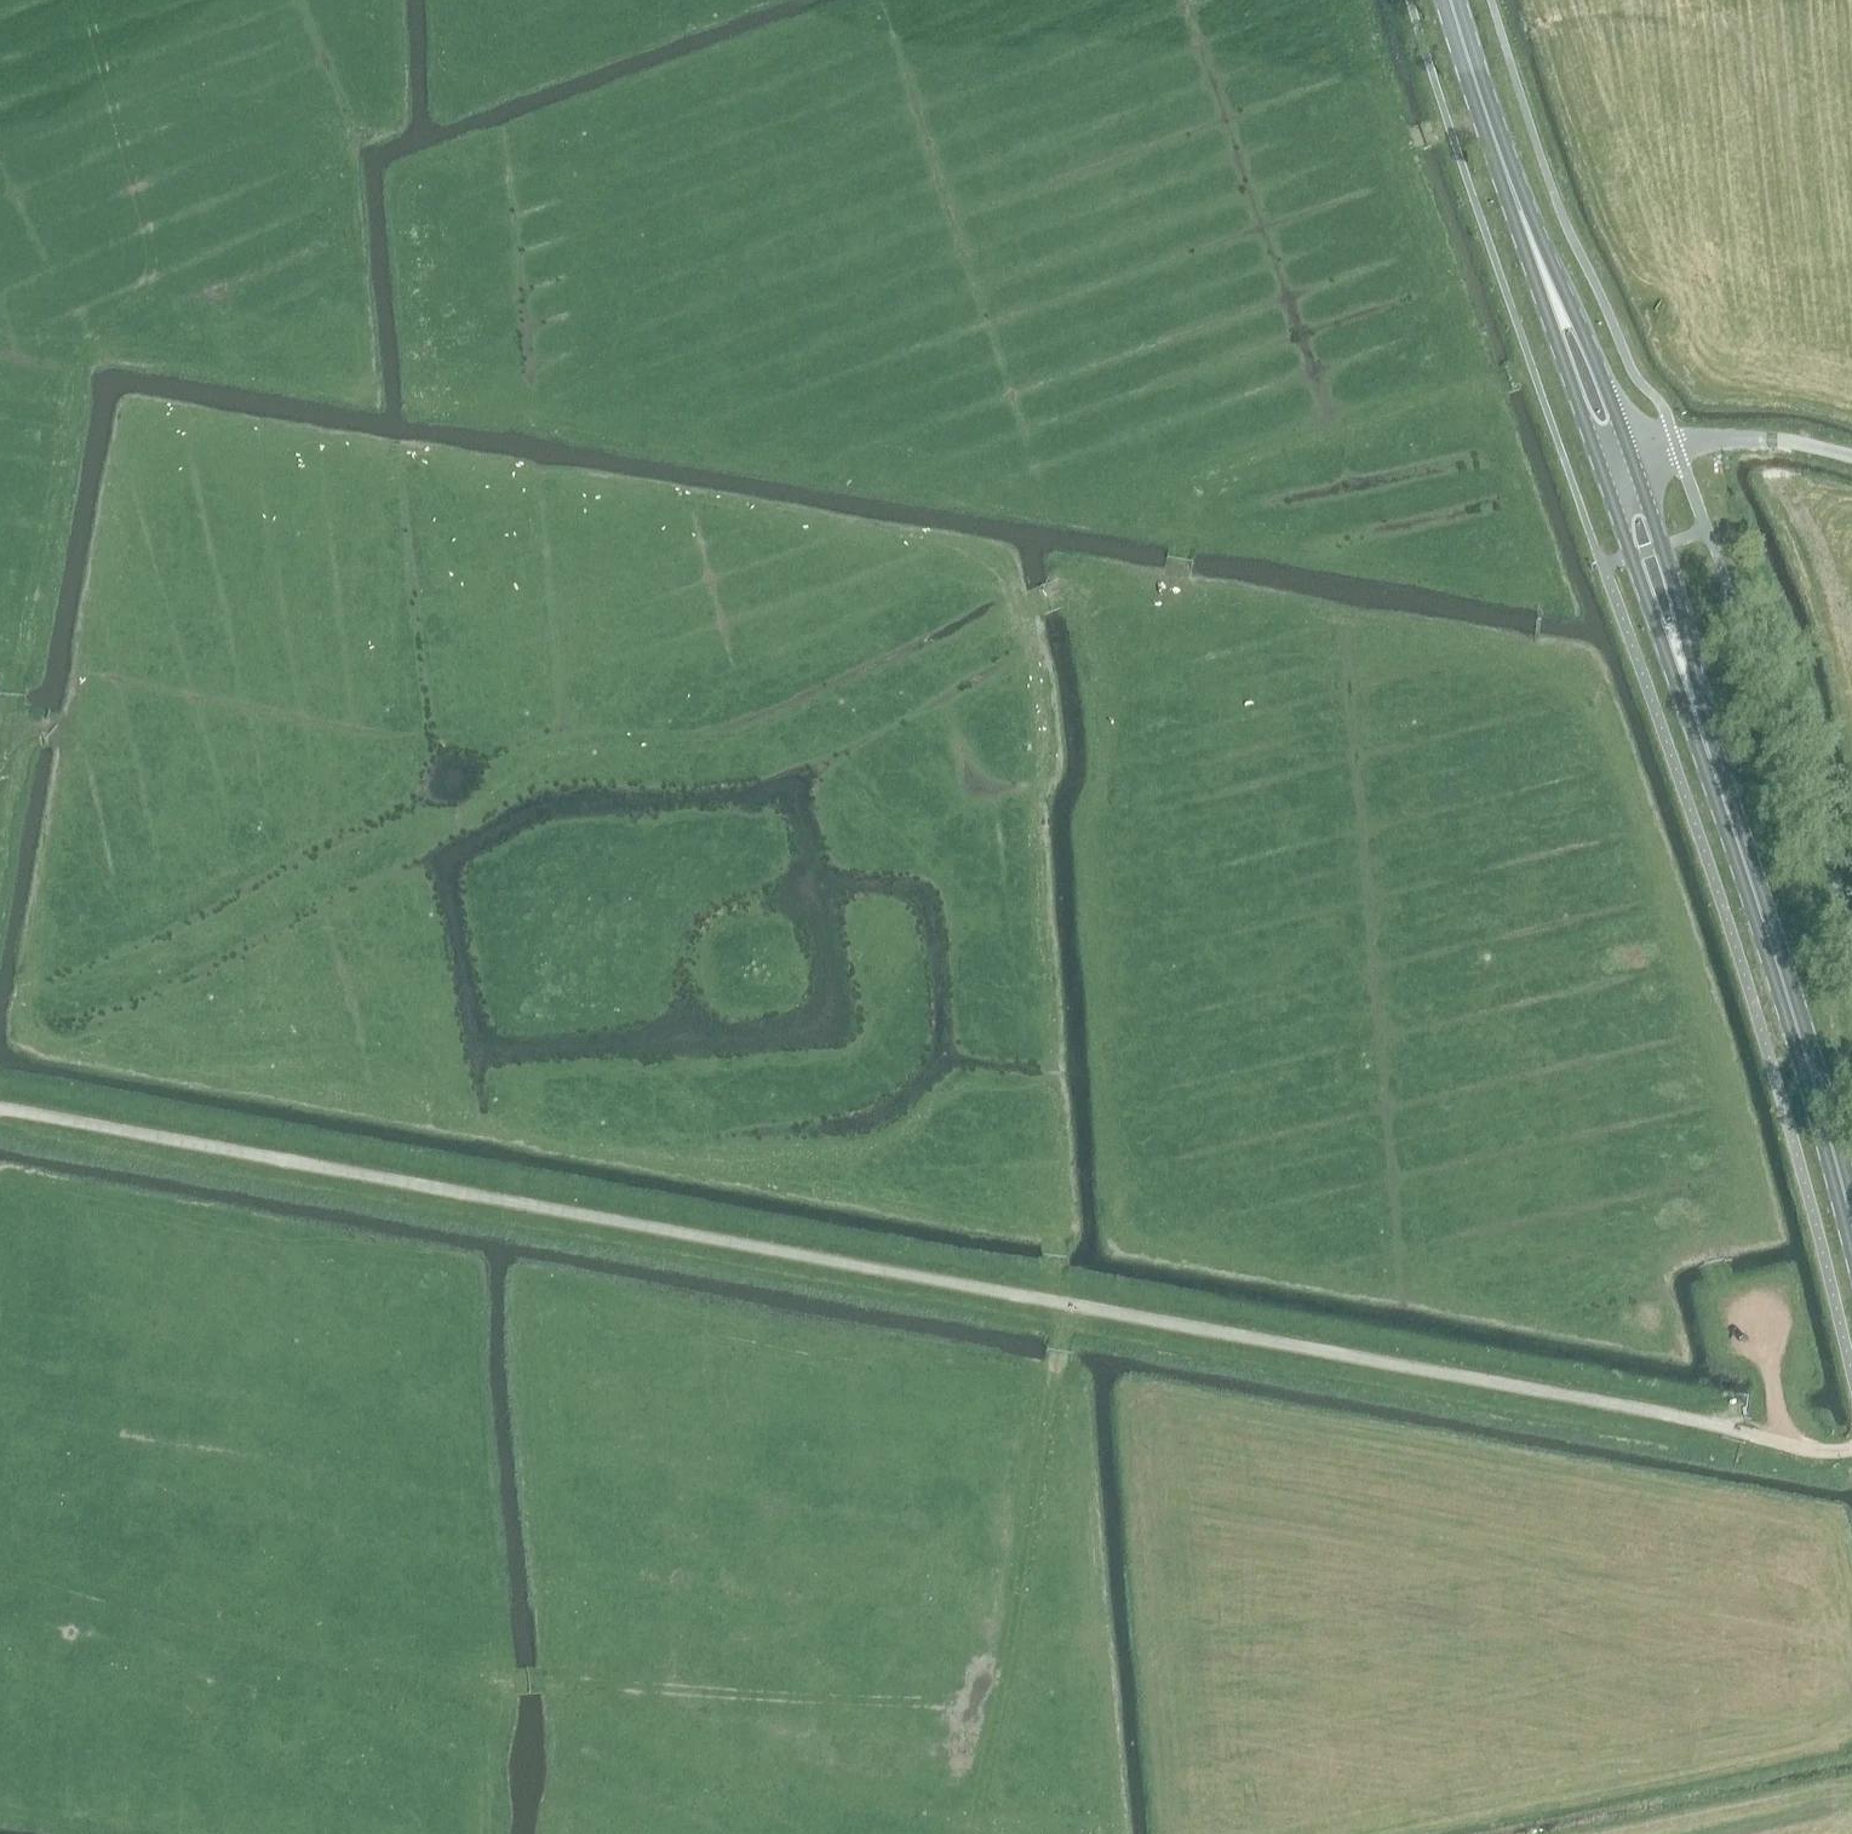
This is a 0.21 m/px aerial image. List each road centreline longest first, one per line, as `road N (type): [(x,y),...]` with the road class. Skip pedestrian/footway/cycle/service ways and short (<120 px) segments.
road 1 (primary): [(1851,1232),(1819,1099),(1614,456)]
road 2 (primary): [(1614,456),(1446,0)]
road 3 (unclassified): [(1614,456),(1676,441),(1770,439),(1851,459)]

